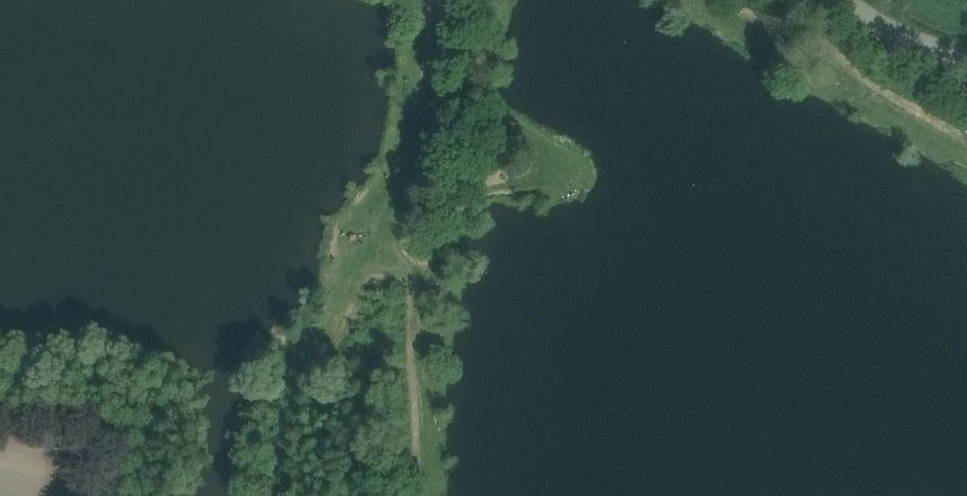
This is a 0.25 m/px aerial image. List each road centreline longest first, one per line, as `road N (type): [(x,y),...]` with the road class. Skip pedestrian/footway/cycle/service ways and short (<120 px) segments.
road 1 (unclassified): [(832,0),(881,31),(966,64)]

